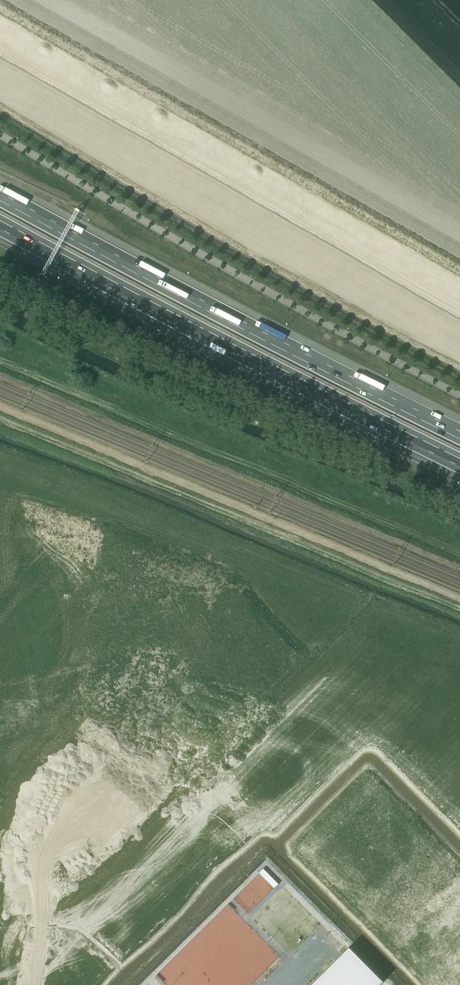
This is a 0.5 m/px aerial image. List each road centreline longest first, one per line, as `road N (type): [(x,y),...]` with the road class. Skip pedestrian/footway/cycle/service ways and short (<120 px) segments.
road 1 (motorway): [(0,228),(459,466)]
road 2 (motorway): [(459,431),(0,193)]

